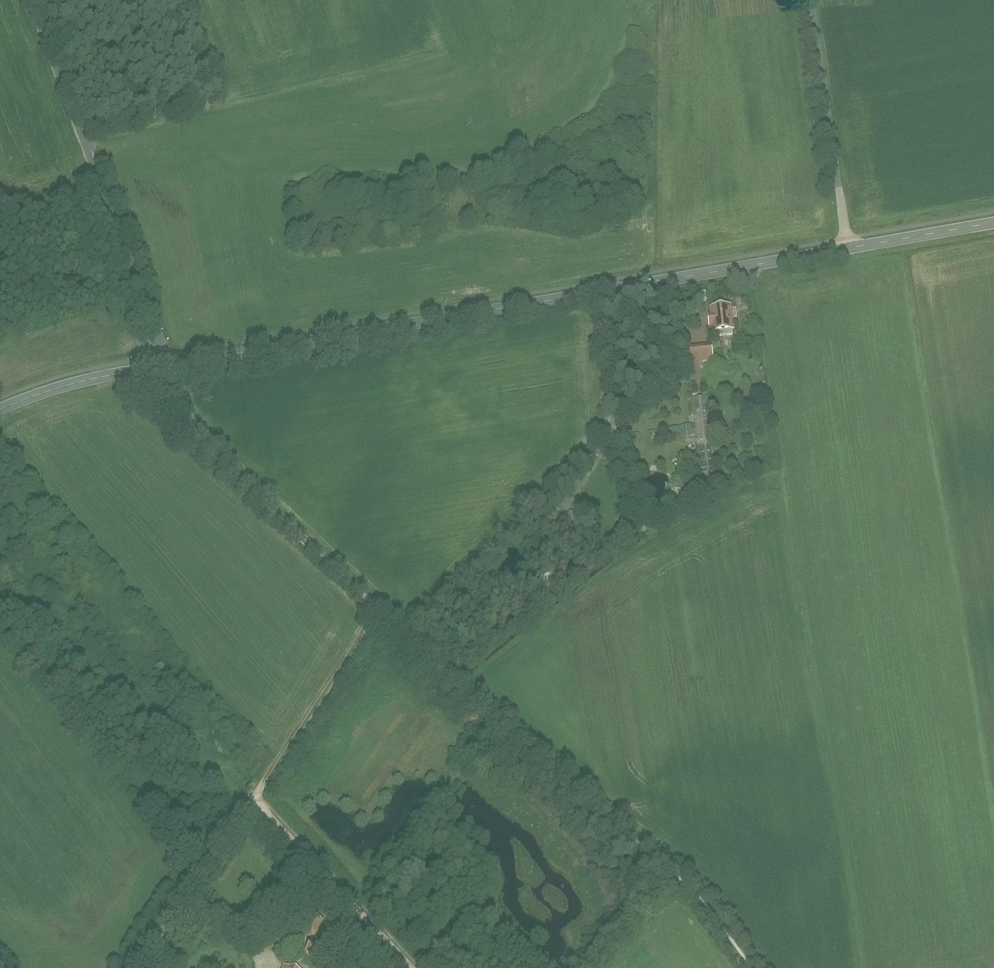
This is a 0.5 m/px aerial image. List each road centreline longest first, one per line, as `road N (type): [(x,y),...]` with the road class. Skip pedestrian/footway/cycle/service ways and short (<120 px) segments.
road 1 (tertiary): [(170,364),(846,251)]
road 2 (unclassified): [(170,364),(29,0)]
road 3 (track): [(170,364),(205,443),(340,572)]
road 4 (residential): [(810,0),(846,251)]
road 5 (track): [(410,967),(252,805)]
road 6 (track): [(253,801),(366,619)]
road 7 (unclassified): [(138,967),(253,801)]
road 8 (tertiary): [(0,410),(101,376),(170,364)]
road 9 (tertiary): [(846,251),(993,225)]

